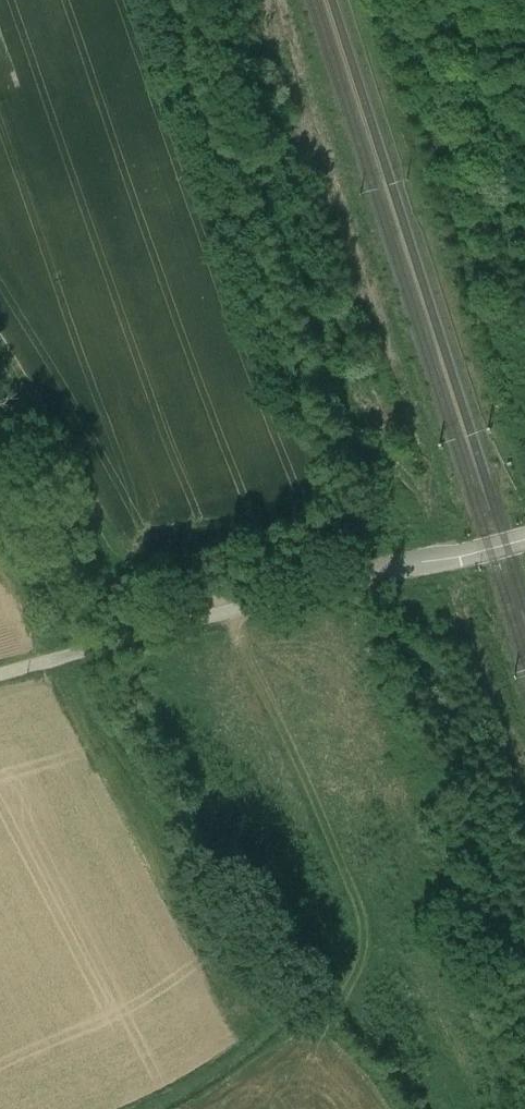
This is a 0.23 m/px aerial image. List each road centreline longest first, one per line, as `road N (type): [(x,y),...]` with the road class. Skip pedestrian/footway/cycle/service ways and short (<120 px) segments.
road 1 (unclassified): [(524,542),(0,681)]
road 2 (track): [(0,350),(119,542),(191,561),(208,575),(221,616)]

